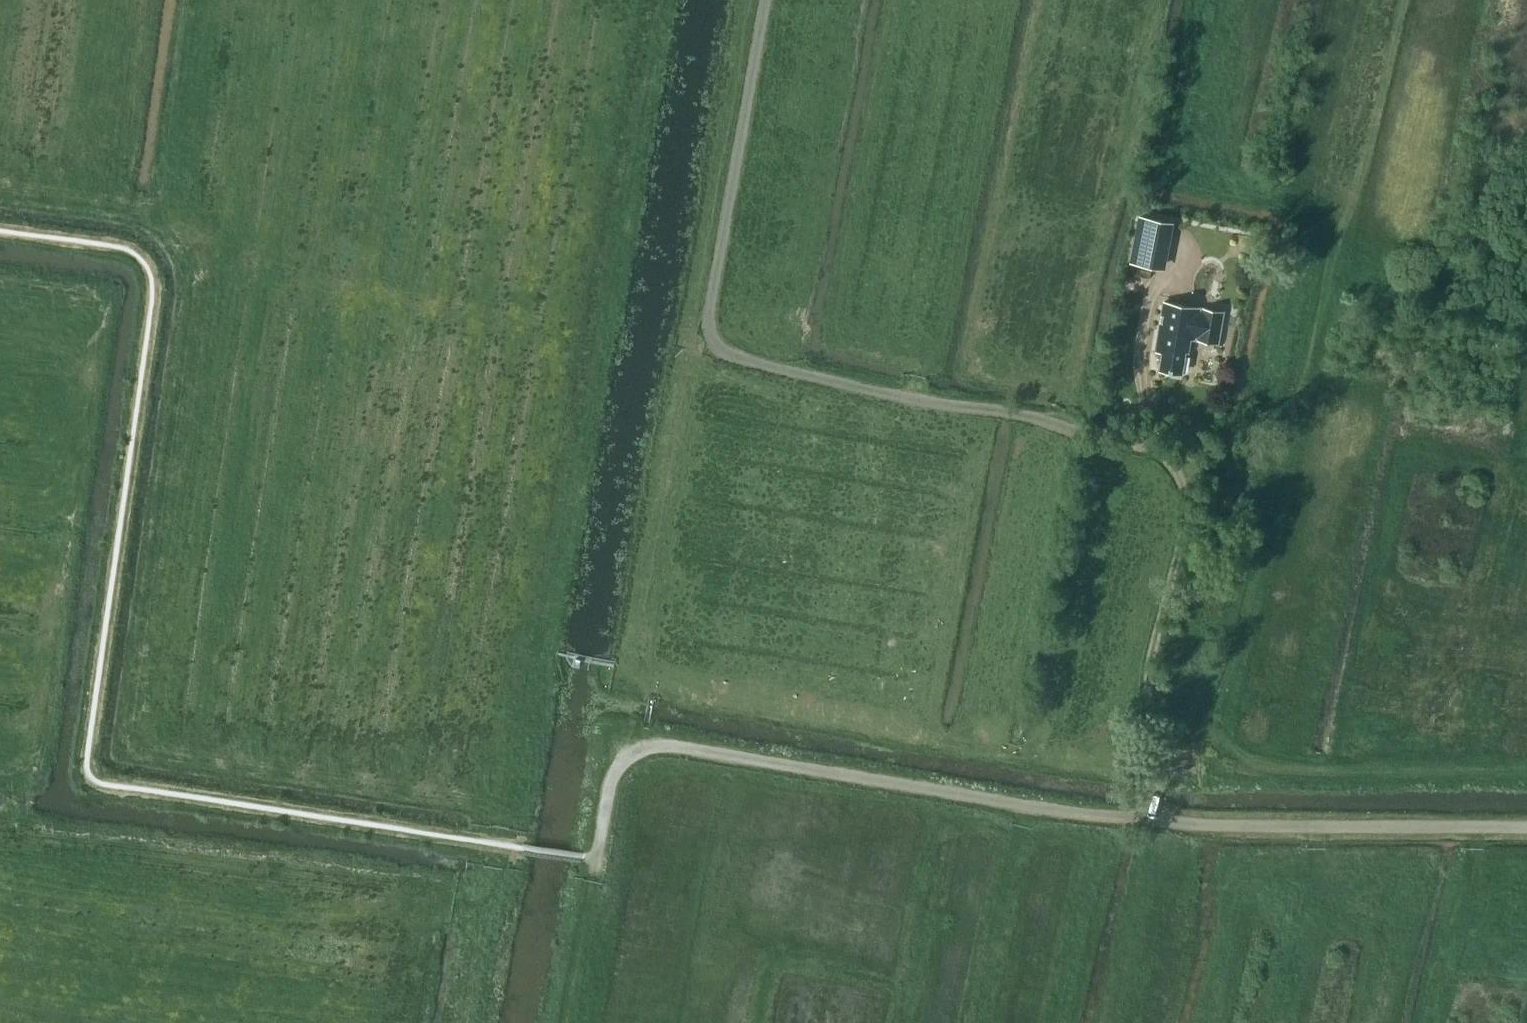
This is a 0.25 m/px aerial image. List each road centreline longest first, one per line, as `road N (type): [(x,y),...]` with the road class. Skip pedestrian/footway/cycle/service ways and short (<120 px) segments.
road 1 (unclassified): [(1157,817),(1164,738),(1142,699),(1183,512),(1173,467),(1150,450),(1011,413),(859,388),(718,348),(708,319),(763,0)]
road 2 (track): [(1526,827),(1114,820),(666,750),(627,768),(605,862),(579,857)]

